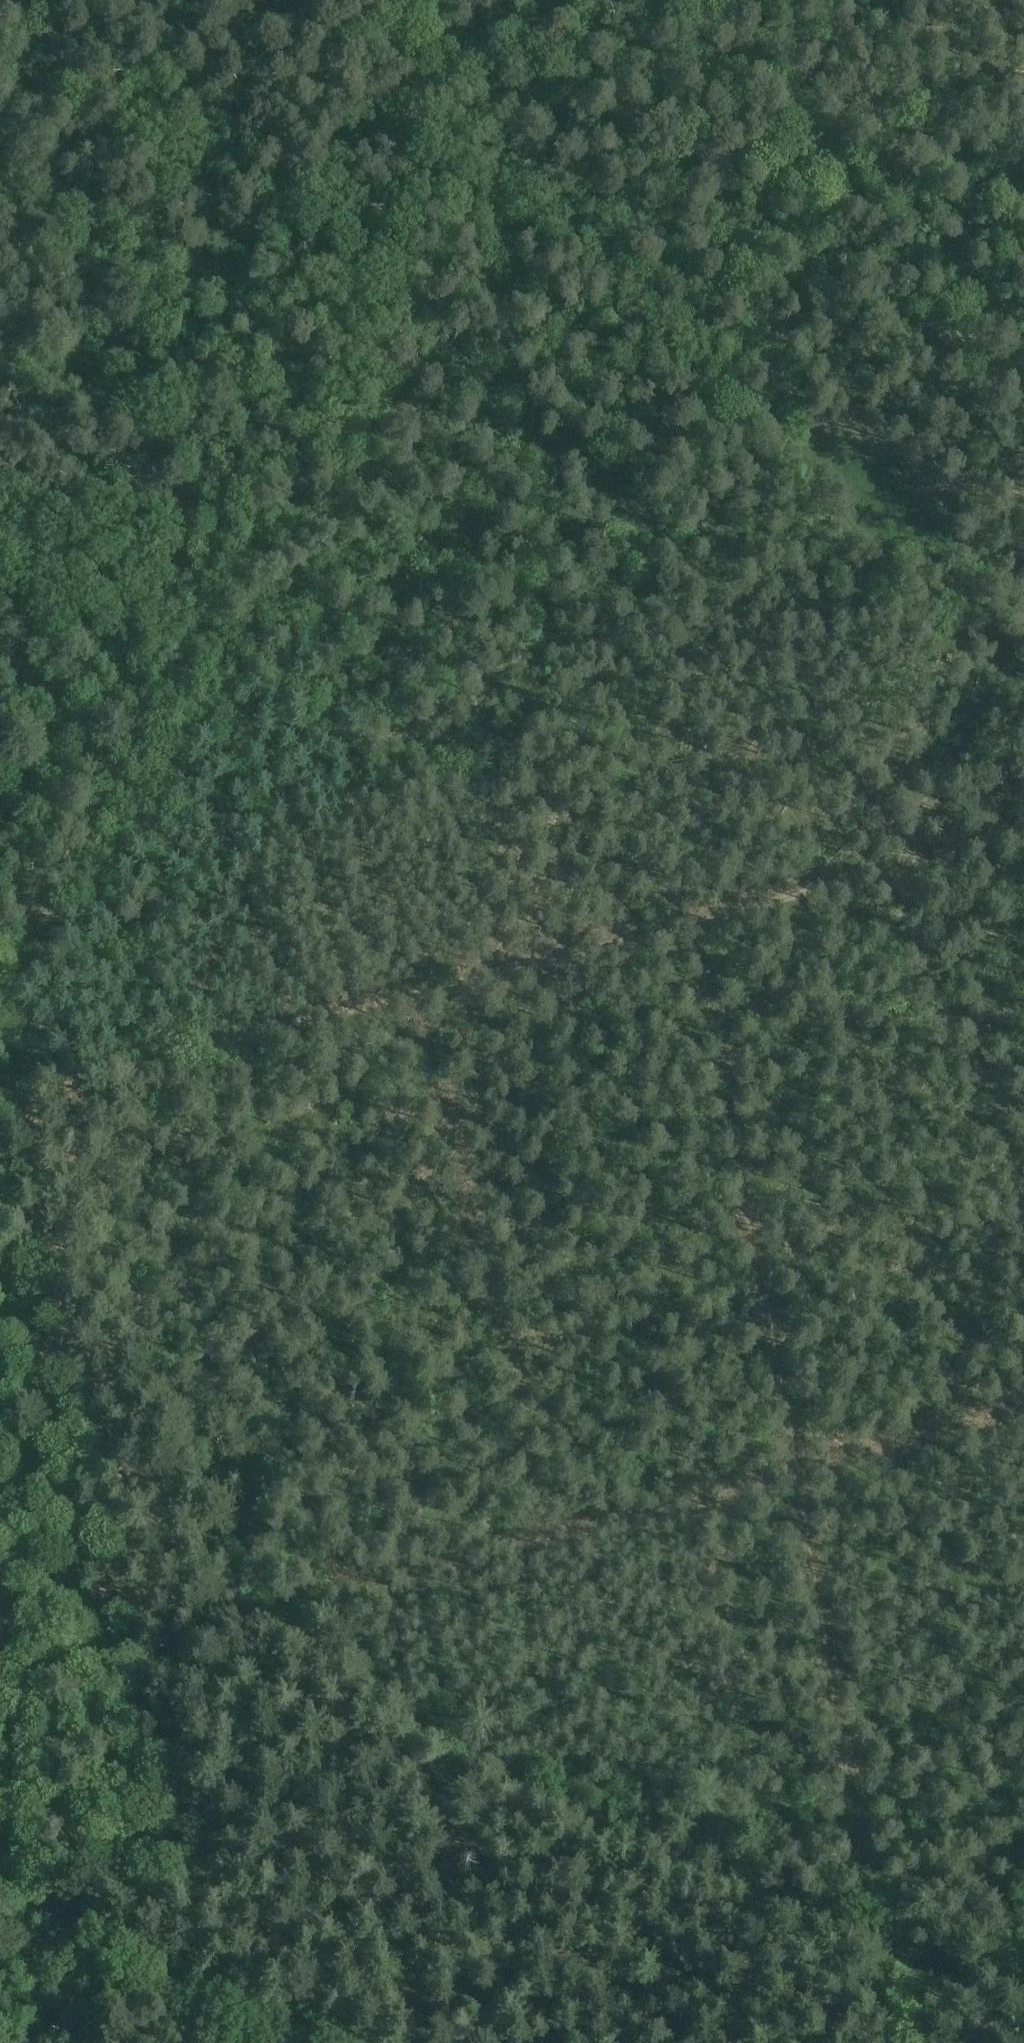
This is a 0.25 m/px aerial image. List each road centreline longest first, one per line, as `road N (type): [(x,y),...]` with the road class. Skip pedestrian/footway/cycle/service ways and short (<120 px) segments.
road 1 (track): [(0,970),(605,0)]
road 2 (tertiary): [(369,2042),(202,1979),(0,1868)]

